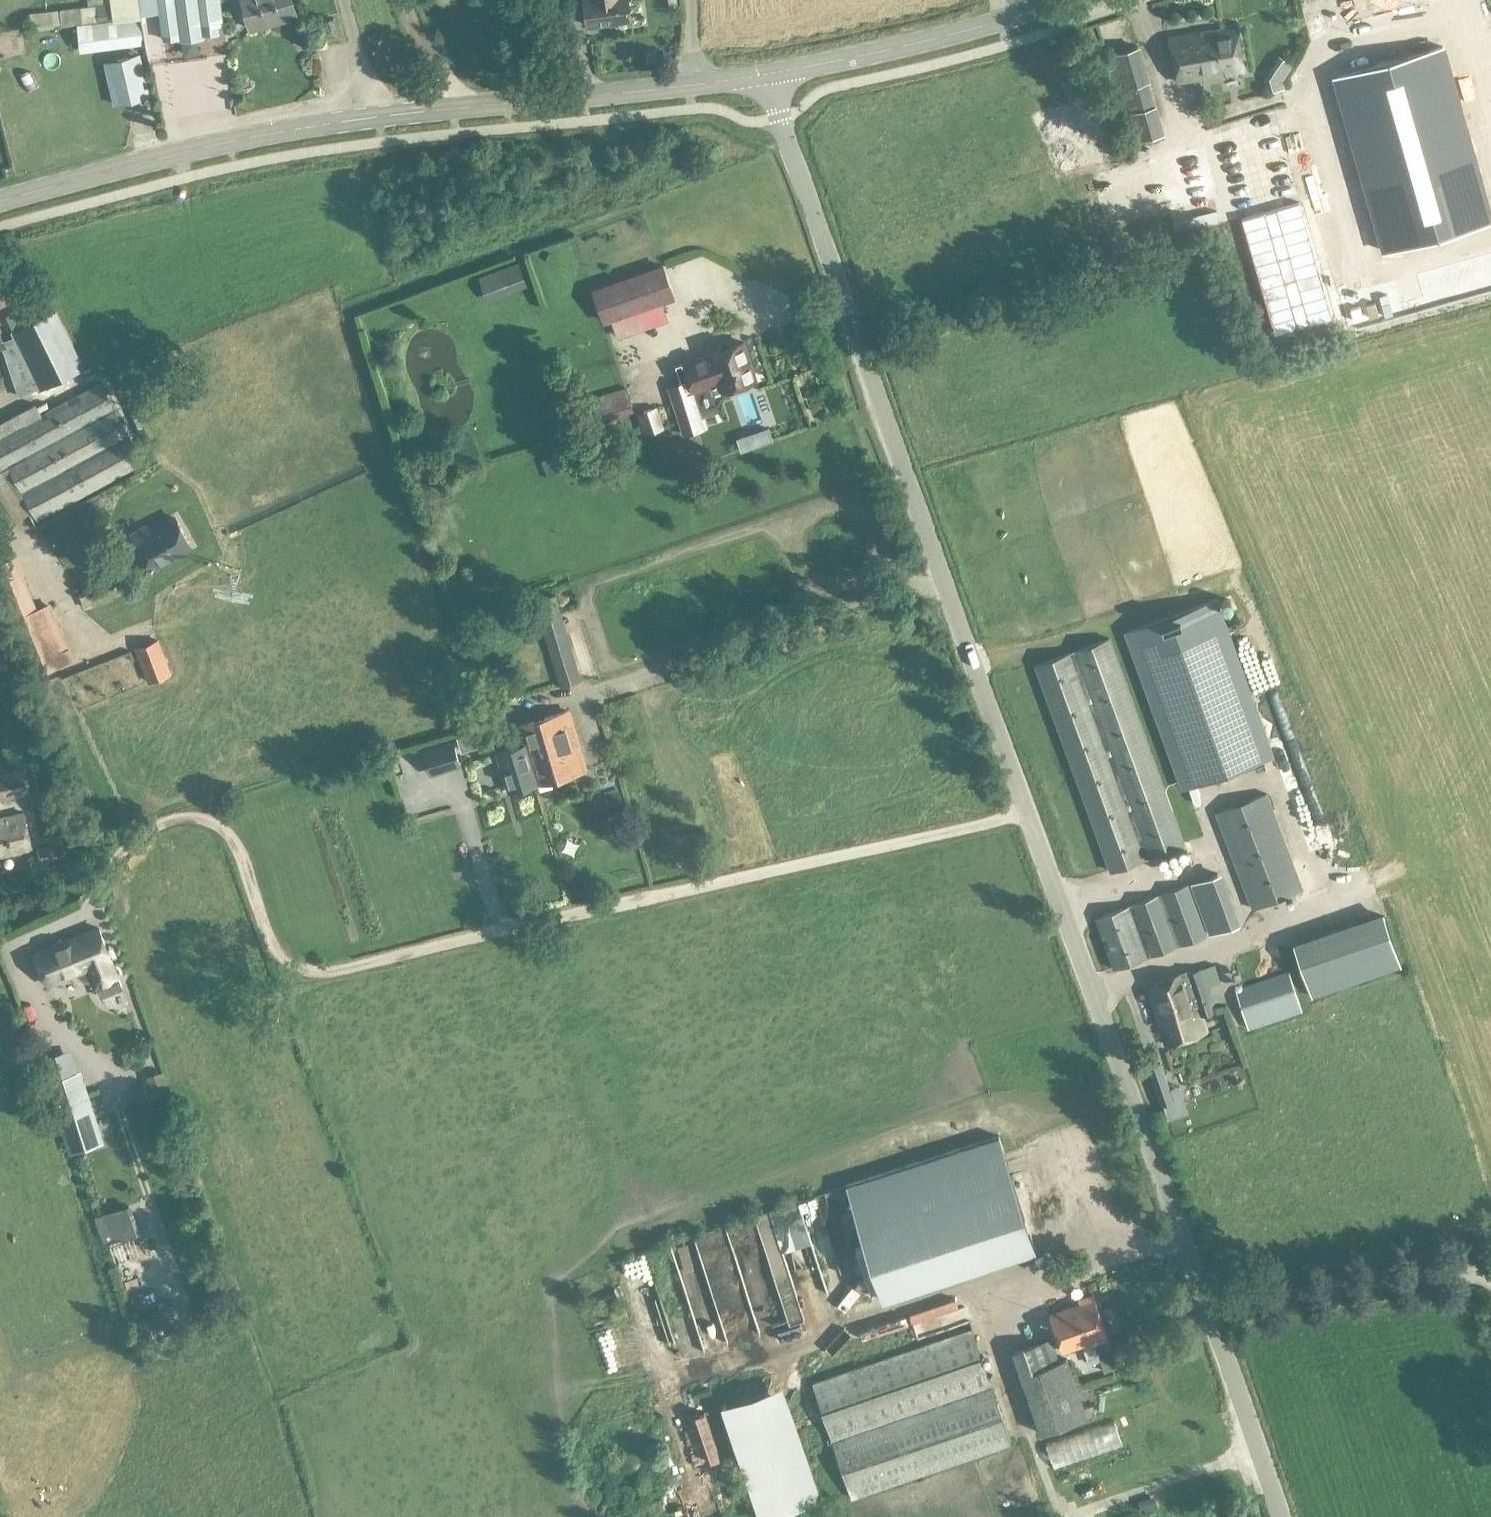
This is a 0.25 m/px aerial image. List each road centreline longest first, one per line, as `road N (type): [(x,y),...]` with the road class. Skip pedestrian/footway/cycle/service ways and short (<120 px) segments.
road 1 (unclassified): [(1276,1516),(809,208),(768,74)]
road 2 (secondary): [(0,200),(250,137),(374,117)]
road 3 (secondary): [(374,117),(696,84)]
road 4 (secondary): [(768,74),(946,36),(1065,0)]
road 5 (unclassified): [(374,117),(343,0)]

